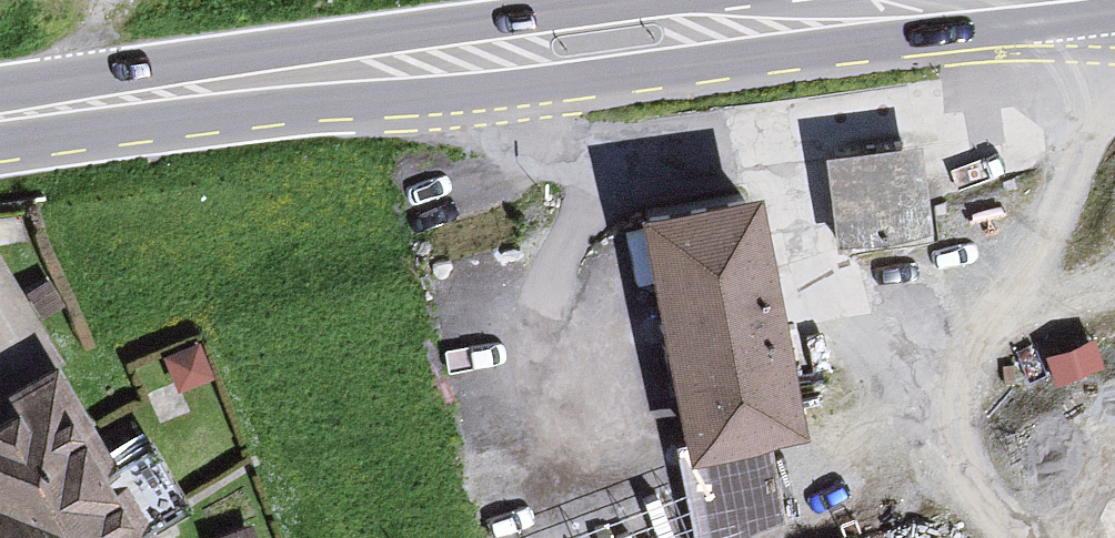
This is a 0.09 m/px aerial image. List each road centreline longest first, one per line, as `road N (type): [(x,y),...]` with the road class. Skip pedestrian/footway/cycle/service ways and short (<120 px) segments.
road 1 (primary): [(0,127),(605,79),(1114,13)]
road 2 (primary): [(660,0),(205,64),(0,110)]

